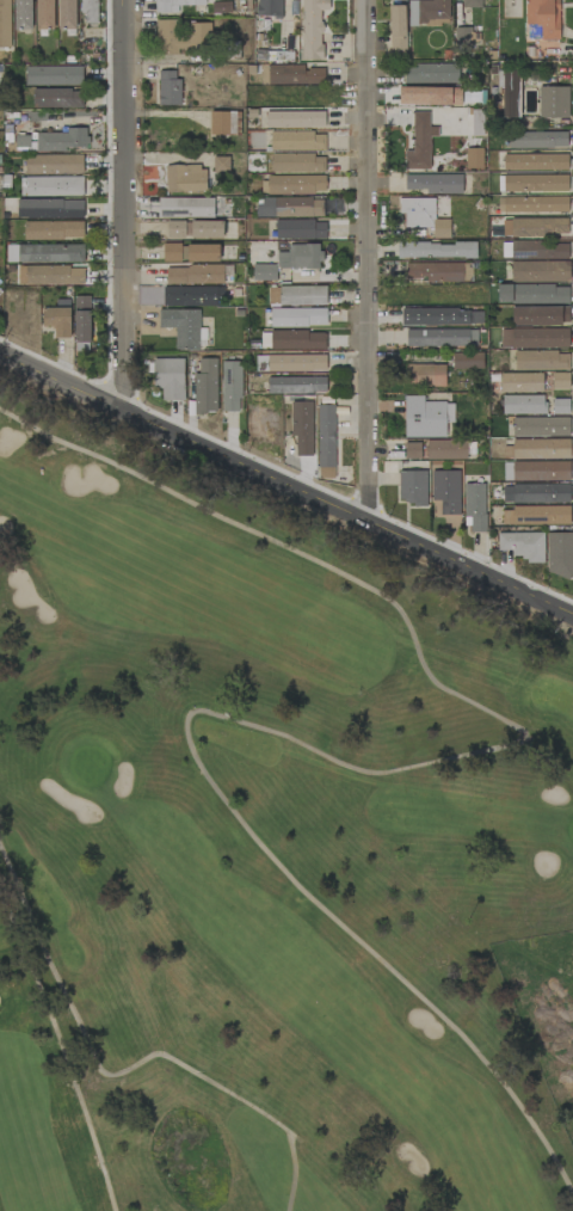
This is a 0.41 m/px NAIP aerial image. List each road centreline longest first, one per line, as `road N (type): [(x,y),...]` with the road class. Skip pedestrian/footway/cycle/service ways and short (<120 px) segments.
road 1 (residential): [(0,354),(572,615)]
road 2 (residential): [(368,0),(362,516)]
road 3 (residential): [(127,0),(116,407)]

